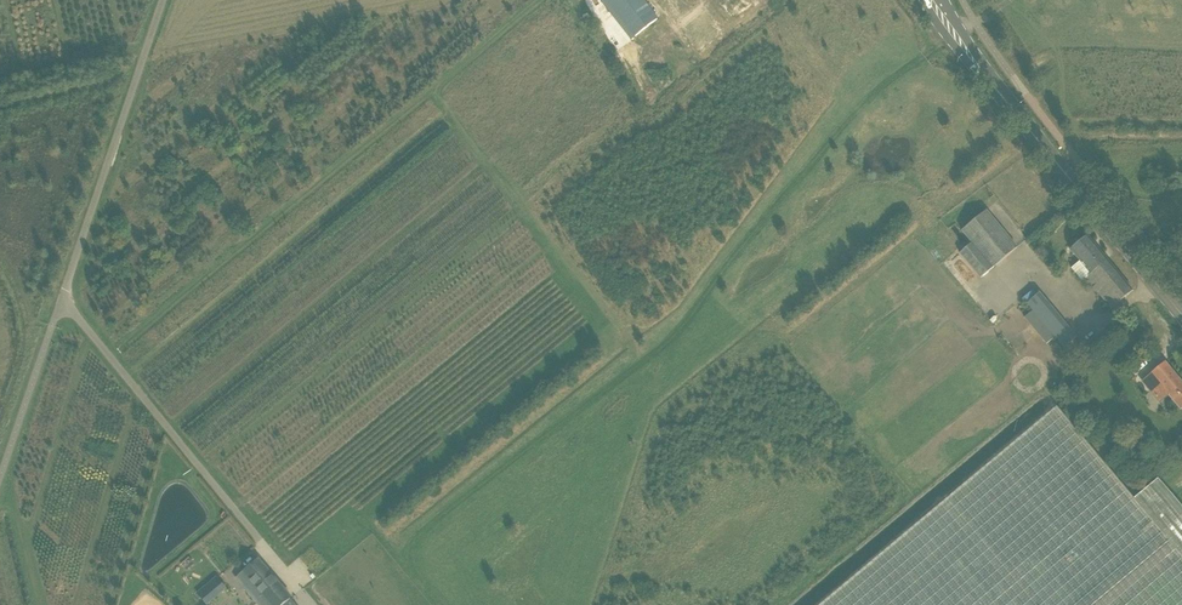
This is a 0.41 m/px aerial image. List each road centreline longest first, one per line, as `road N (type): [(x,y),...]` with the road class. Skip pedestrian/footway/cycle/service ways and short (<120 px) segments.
road 1 (unclassified): [(315,604),(62,299),(163,0)]
road 2 (tertiary): [(1181,314),(961,44),(935,0)]

